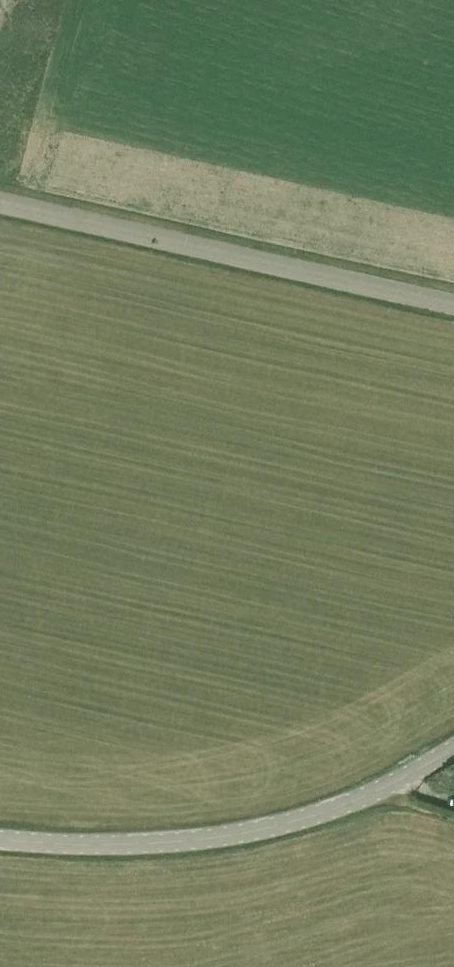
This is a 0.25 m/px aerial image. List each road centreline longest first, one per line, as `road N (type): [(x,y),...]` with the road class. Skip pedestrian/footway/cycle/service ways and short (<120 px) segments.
road 1 (tertiary): [(0,839),(175,844),(277,824),(453,746)]
road 2 (unclassified): [(0,200),(453,302)]

